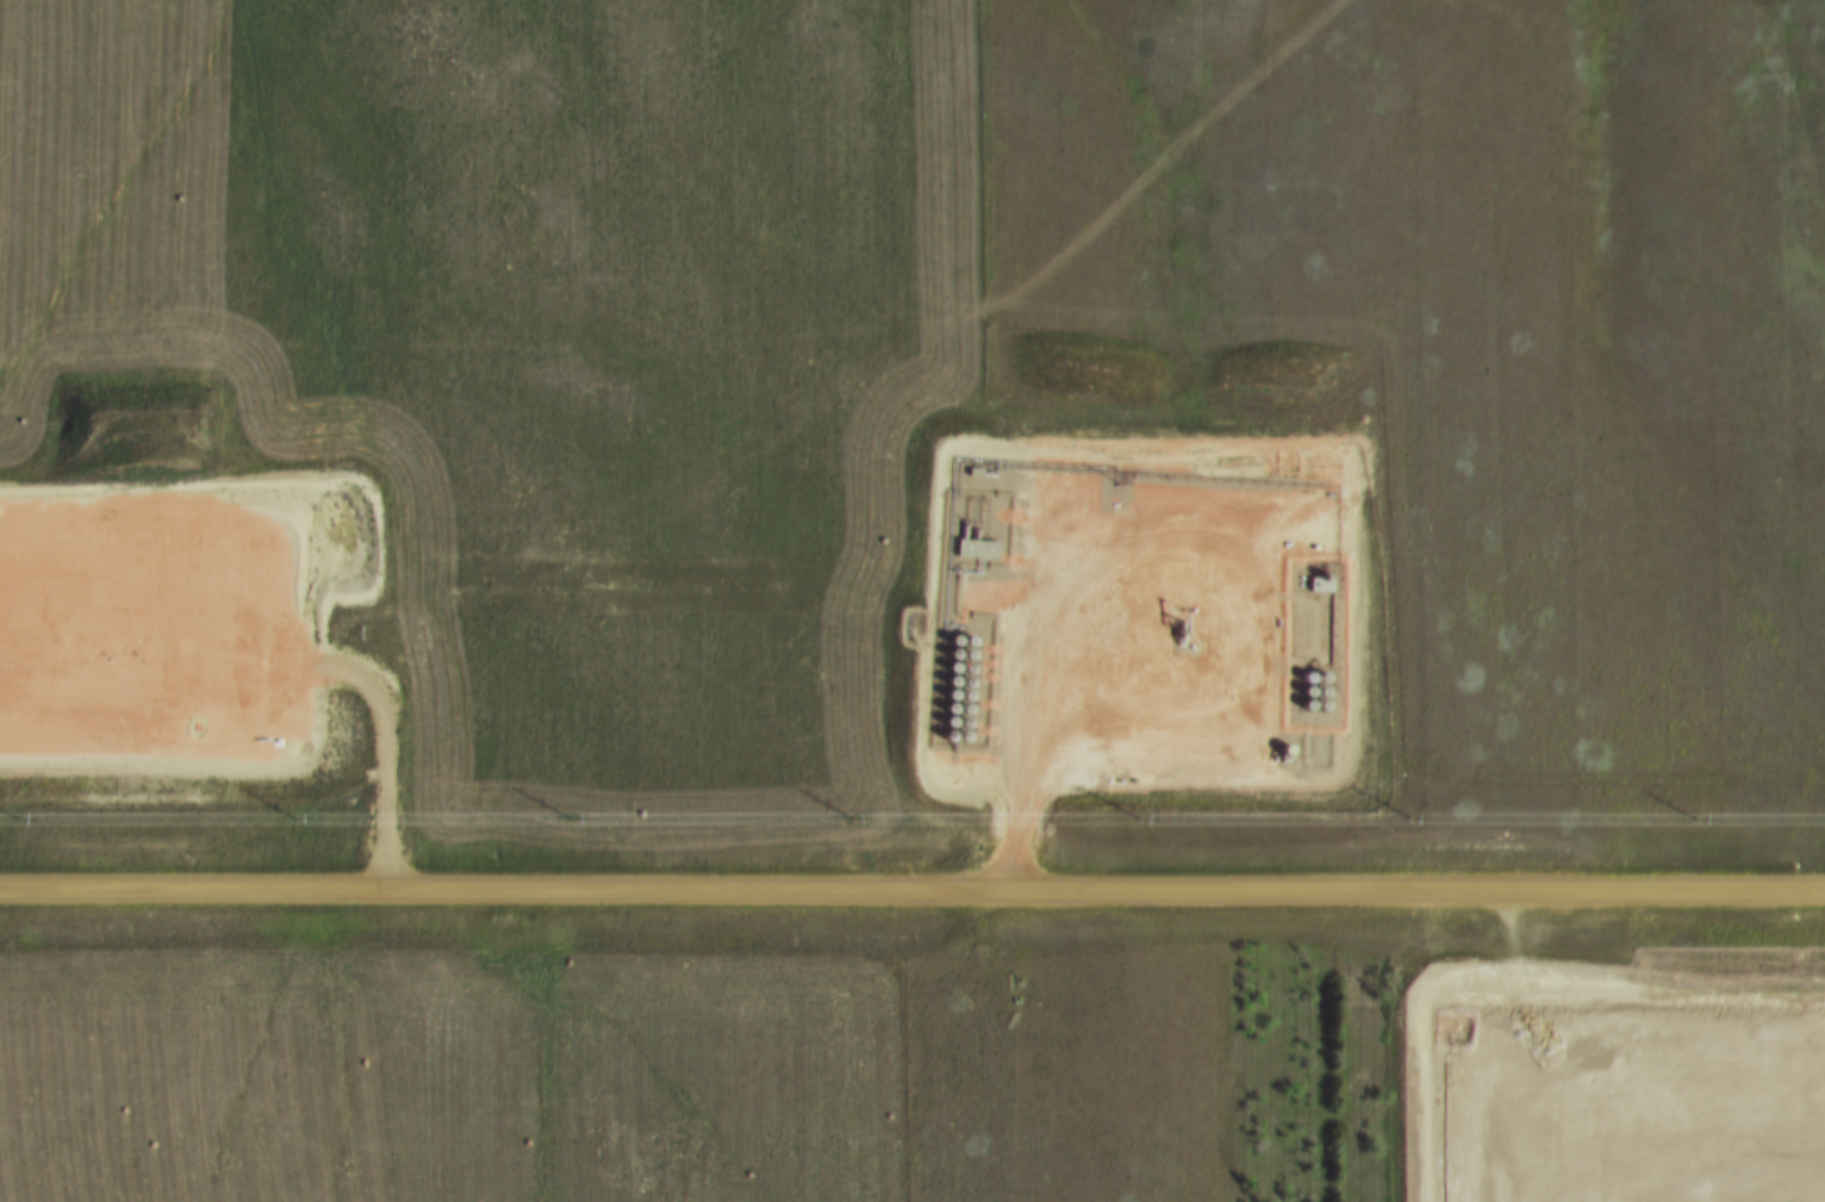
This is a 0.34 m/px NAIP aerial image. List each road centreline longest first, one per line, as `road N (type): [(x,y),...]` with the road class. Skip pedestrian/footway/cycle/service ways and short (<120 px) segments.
road 1 (tertiary): [(0,895),(1824,895)]

